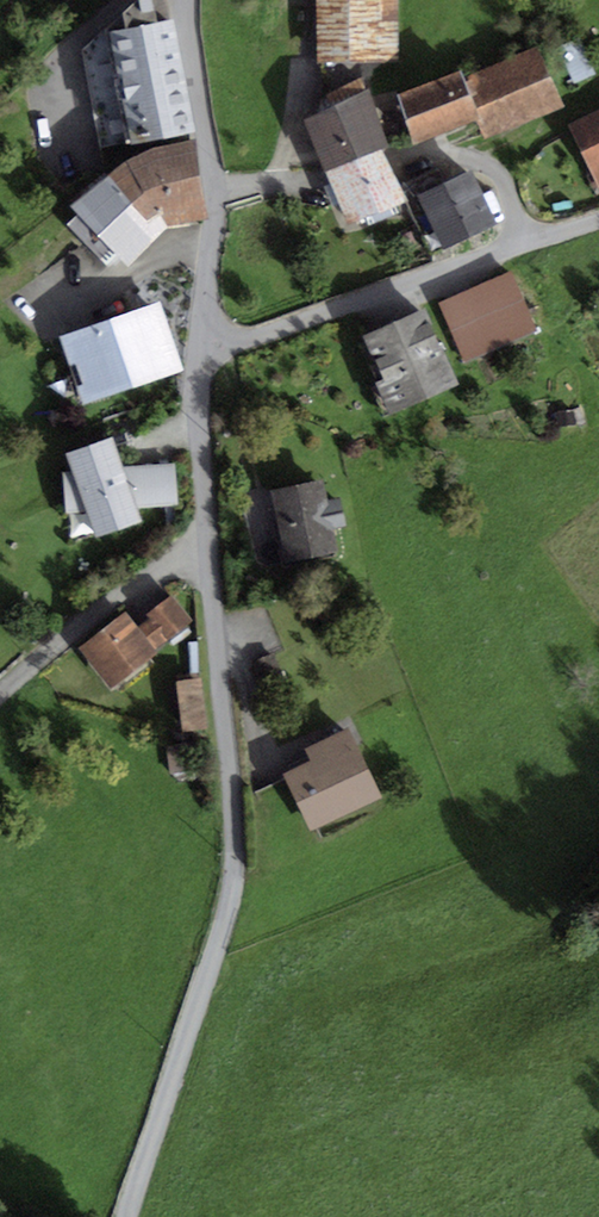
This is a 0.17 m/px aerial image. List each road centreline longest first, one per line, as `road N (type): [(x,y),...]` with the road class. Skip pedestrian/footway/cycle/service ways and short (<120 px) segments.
road 1 (residential): [(128,1216),(230,900),(233,826),(197,413),(202,338)]
road 2 (residential): [(598,218),(252,339),(202,338)]
road 3 (residential): [(202,338),(216,220),(187,0)]
road 4 (track): [(264,545),(225,343)]

